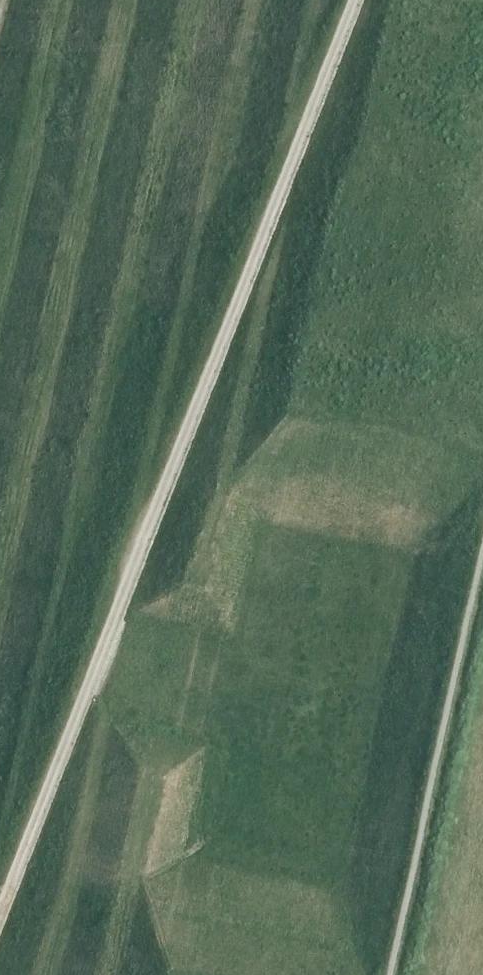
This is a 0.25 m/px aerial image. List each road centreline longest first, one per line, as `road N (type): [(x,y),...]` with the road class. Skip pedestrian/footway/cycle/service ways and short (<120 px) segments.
road 1 (track): [(357,0),(0,909)]

